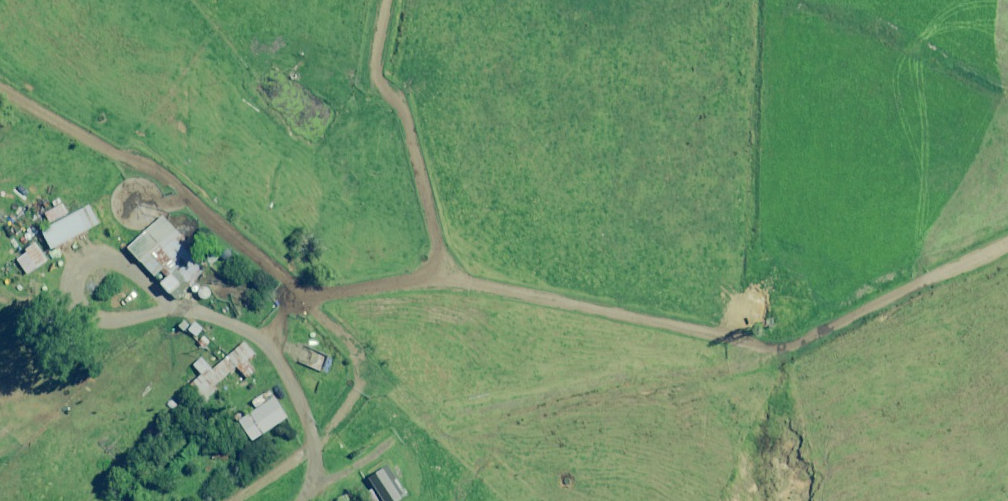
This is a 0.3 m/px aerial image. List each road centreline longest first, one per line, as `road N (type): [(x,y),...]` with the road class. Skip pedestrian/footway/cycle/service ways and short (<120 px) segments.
road 1 (track): [(1007,235),(822,332),(774,343),(449,278)]
road 2 (track): [(312,468),(424,412),(706,362),(749,342)]
road 3 (track): [(382,0),(449,278)]
road 4 (unclassified): [(301,500),(311,486),(313,454),(270,352),(216,315),(170,306)]

